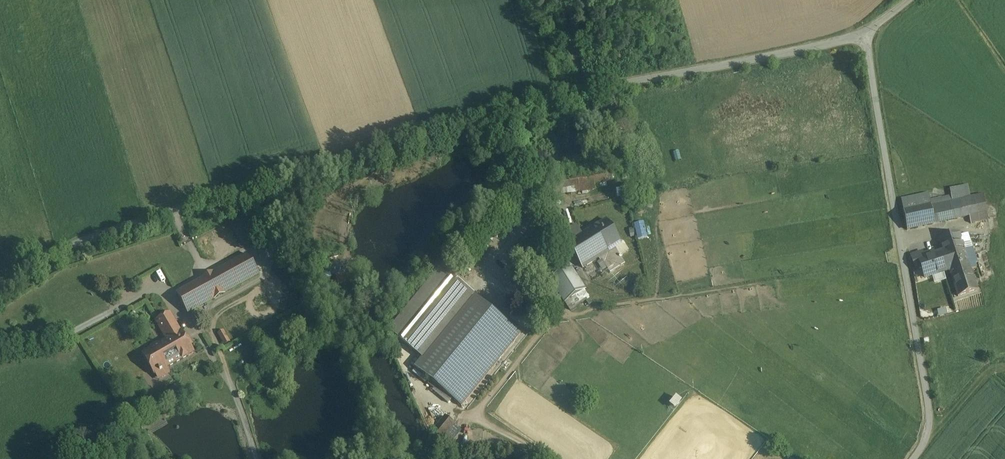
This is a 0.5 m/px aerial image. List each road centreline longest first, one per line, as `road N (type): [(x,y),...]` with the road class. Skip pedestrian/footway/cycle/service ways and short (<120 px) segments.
road 1 (unclassified): [(0,287),(73,245),(486,112),(864,37)]
road 2 (unclassified): [(913,458),(930,419),(864,37)]
road 3 (track): [(257,458),(232,385),(161,284)]
road 4 (track): [(542,331),(551,320),(602,306),(687,294)]
road 5 (track): [(549,458),(428,393)]

